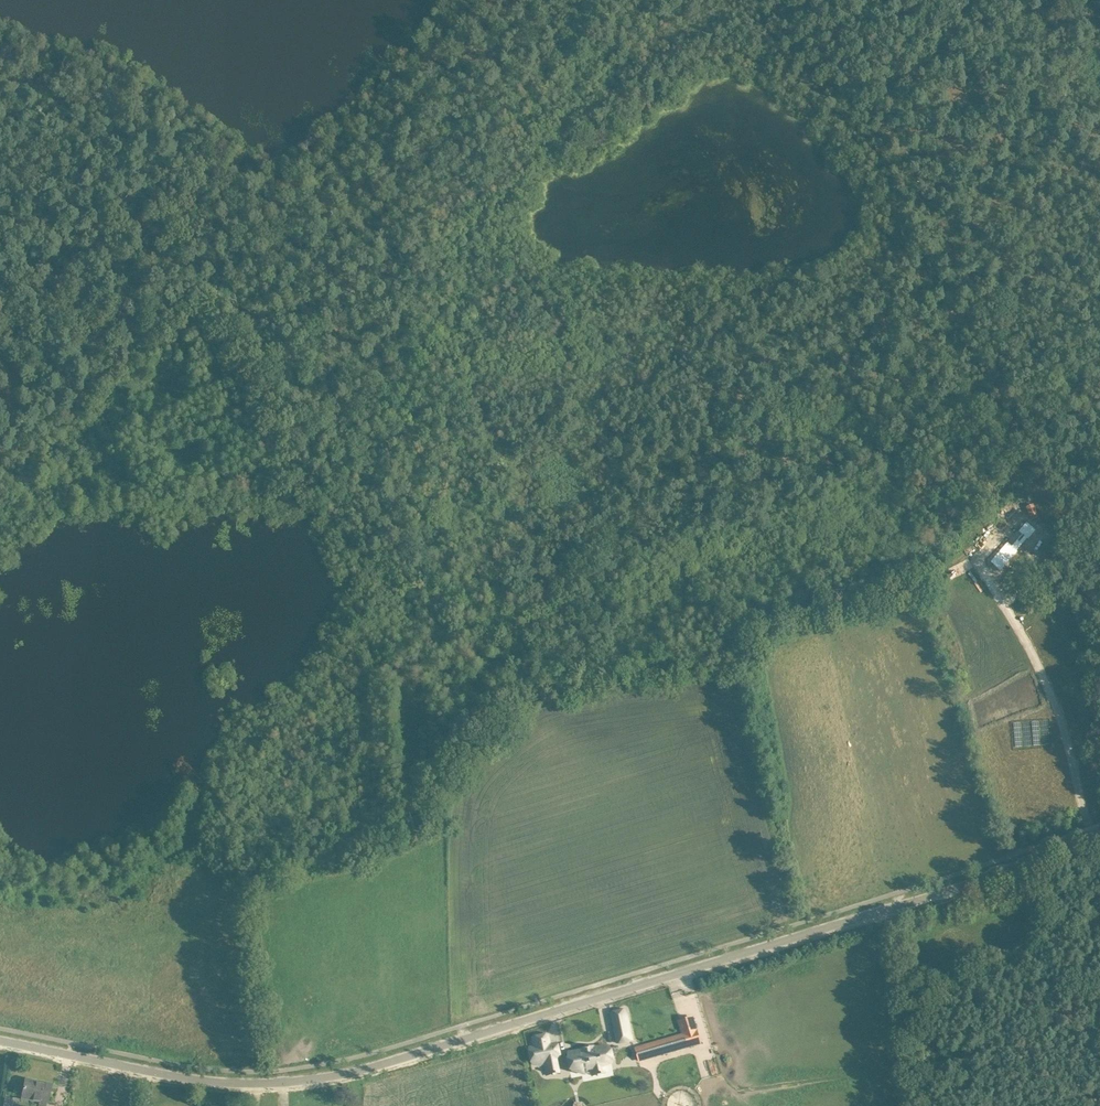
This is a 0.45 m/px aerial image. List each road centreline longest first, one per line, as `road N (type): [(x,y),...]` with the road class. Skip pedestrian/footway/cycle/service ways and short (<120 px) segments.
road 1 (unclassified): [(1099,838),(339,1077),(225,1086),(0,1040)]
road 2 (track): [(0,329),(59,403),(206,282)]
road 3 (track): [(922,1105),(897,893)]

